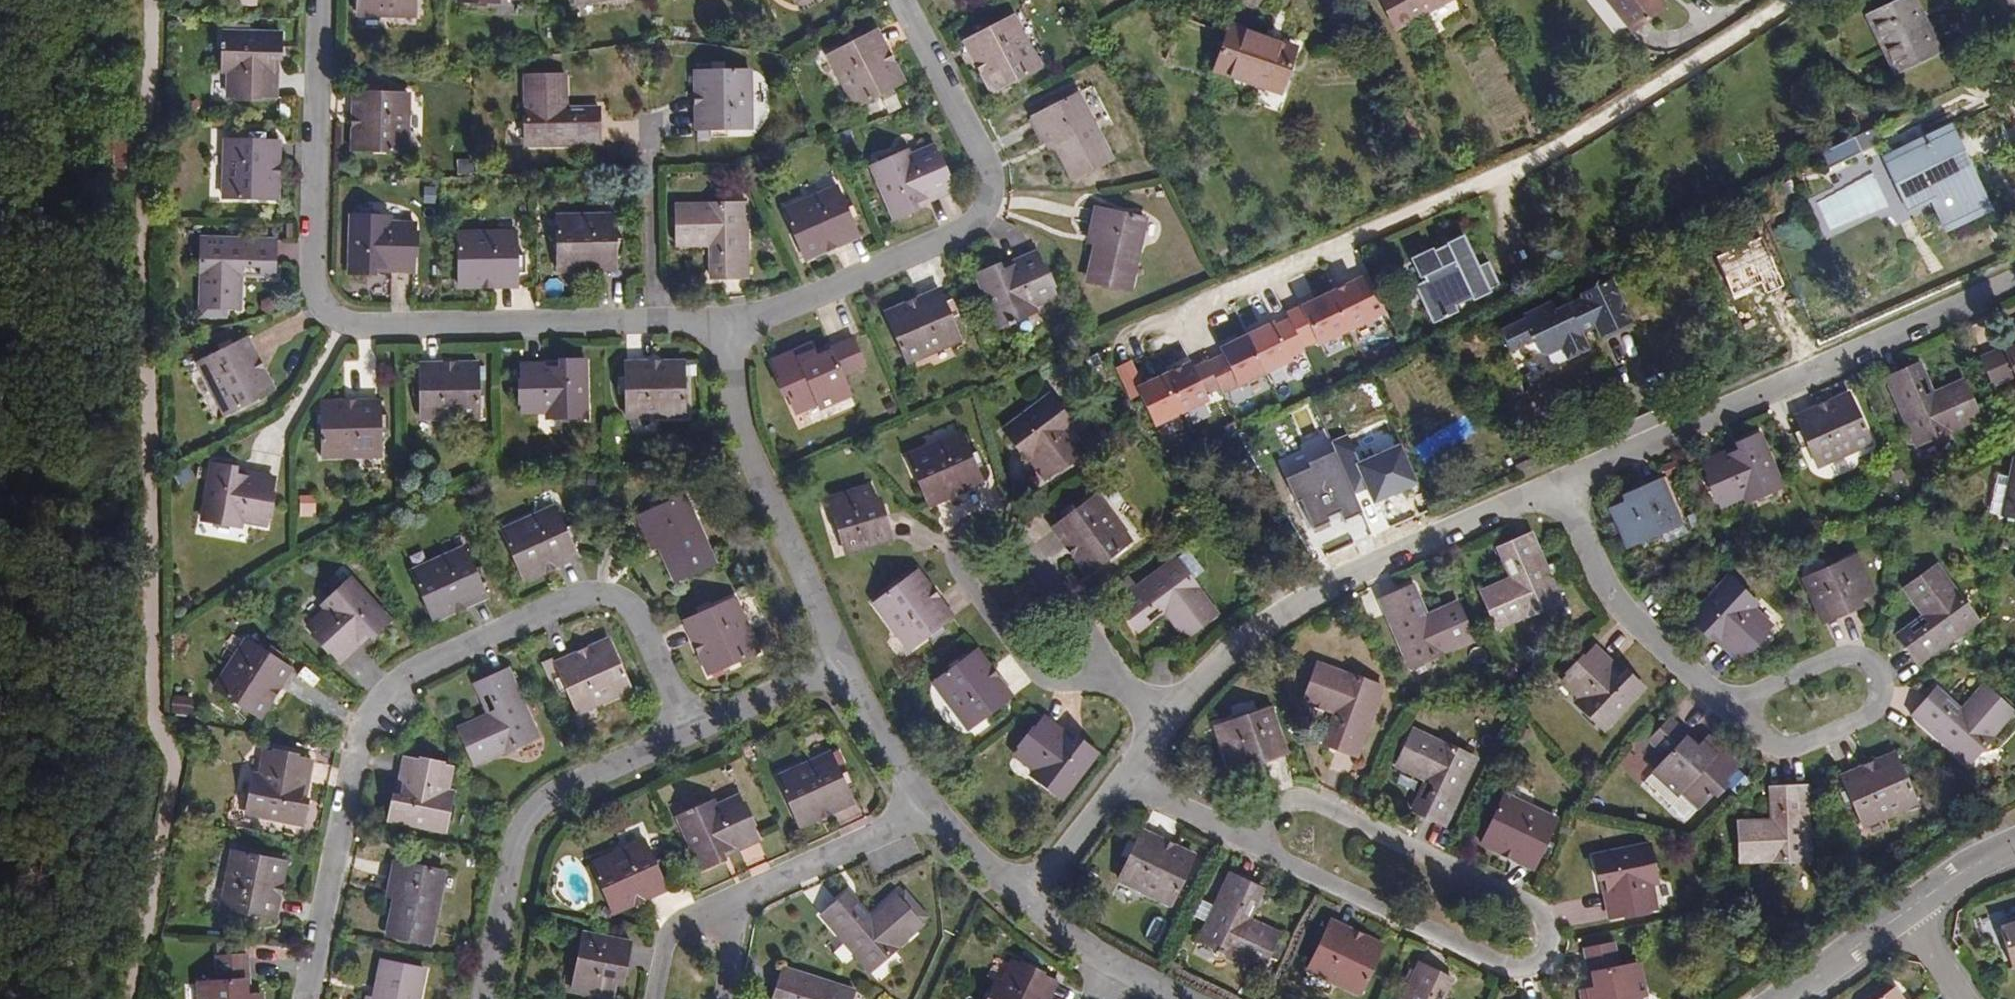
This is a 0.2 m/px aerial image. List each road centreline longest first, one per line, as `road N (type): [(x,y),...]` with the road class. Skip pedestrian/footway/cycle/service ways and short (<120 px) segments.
road 1 (track): [(152,0),(155,704),(174,773),(146,922)]
road 2 (residential): [(695,730),(638,614),(623,595),(603,589),(404,673),(363,723),(304,998)]
road 3 (residential): [(899,0),(987,172),(981,216),(965,233),(726,319)]
road 4 (residential): [(1556,484),(2014,289)]
road 5 (residential): [(1164,720),(1212,665),(1319,589),(1556,484)]
road 6 (residential): [(1092,672),(1084,627),(1015,532),(974,520),(959,531),(955,566),(1034,673),(1074,684)]
road 7 (residential): [(1506,971),(1529,969),(1542,957),(1547,930),(1536,912),(1305,802),(1271,811),(1248,844)]
road 8 (residential): [(484,998),(529,811),(550,790),(695,730)]
road 9 (residential): [(835,669),(740,429),(726,319)]
road 10 (residential): [(344,322),(319,305),(308,275),(320,0)]
road 11 (residential): [(1720,704),(1838,648),(1869,655),(1883,682),(1871,707),(1782,753)]
road 12 (residential): [(651,321),(344,322)]
road 13 (residential): [(1248,844),(1506,971)]
road 14 (residential): [(1556,484),(1602,587),(1720,704)]
road 15 (residential): [(921,801),(880,833),(724,907)]
road 16 (residential): [(651,321),(646,122)]
road 17 (residential): [(921,801),(835,669)]
road 18 (residential): [(1023,903),(1121,780)]
road 19 (residential): [(1903,907),(1779,998)]
road 20 (residential): [(695,730),(835,669)]
road 21 (residential): [(1023,903),(954,844),(921,801)]
road 22 (residential): [(1121,780),(1248,844)]
road 23 (residential): [(344,322),(276,442)]
road 24 (residential): [(2014,839),(1903,907)]
road 25 (residential): [(724,907),(672,932),(657,998)]

